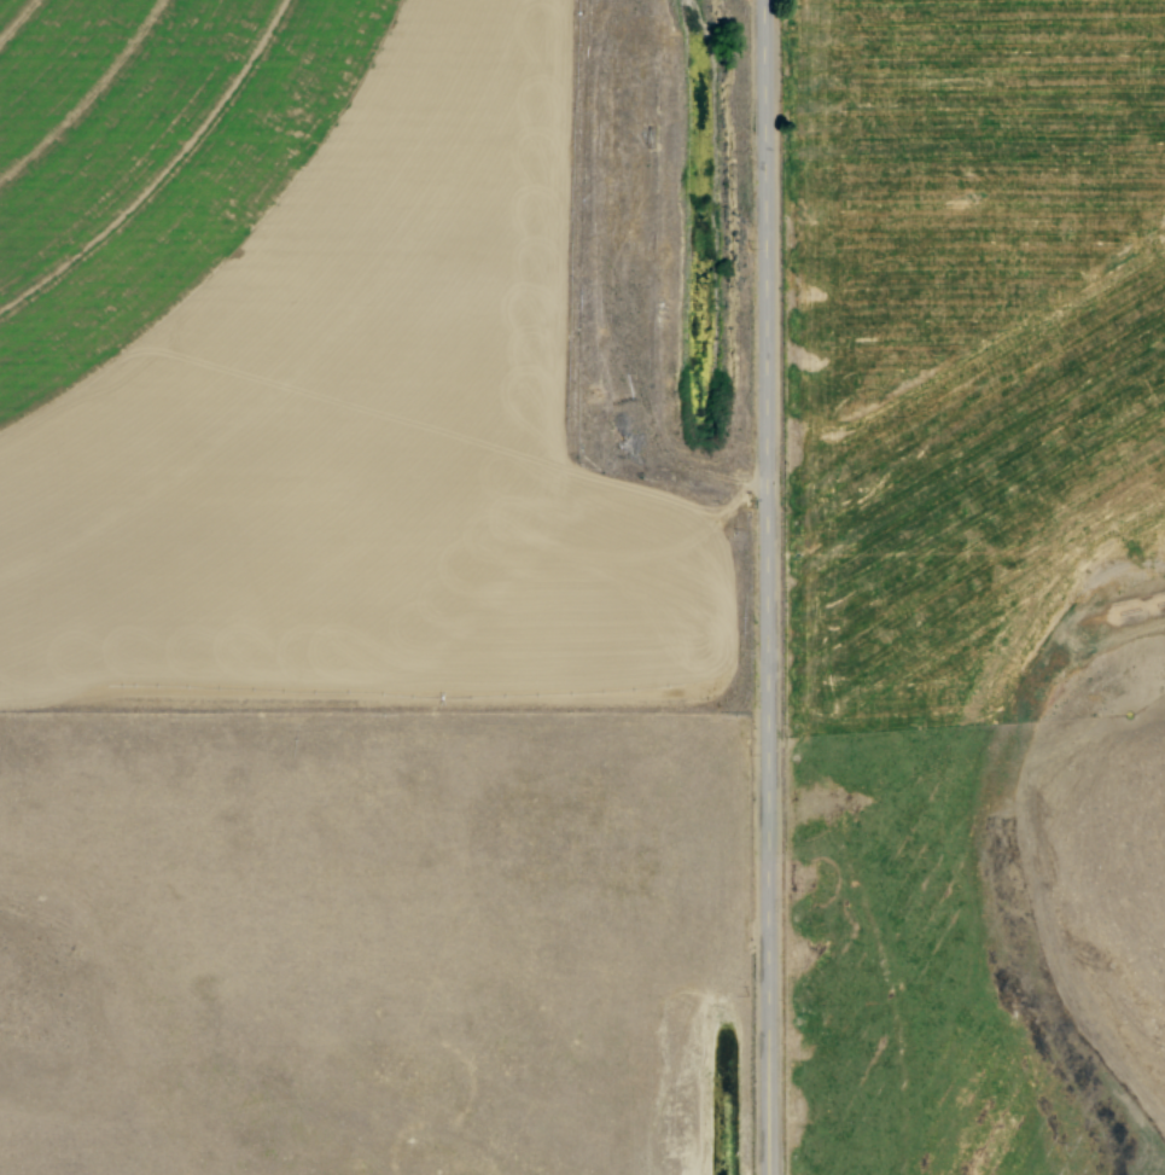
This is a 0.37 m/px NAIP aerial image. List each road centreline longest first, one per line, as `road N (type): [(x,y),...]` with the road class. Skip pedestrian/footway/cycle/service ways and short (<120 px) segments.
road 1 (residential): [(765,1174),(758,0)]

